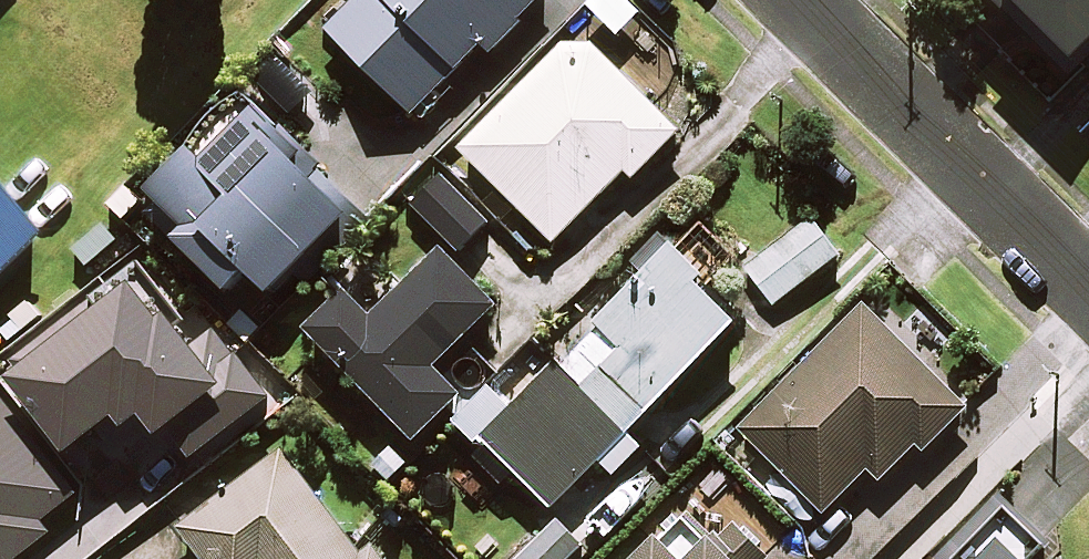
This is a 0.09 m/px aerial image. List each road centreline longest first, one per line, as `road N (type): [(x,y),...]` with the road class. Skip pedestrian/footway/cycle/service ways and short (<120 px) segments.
road 1 (residential): [(1088,289),(798,0)]

